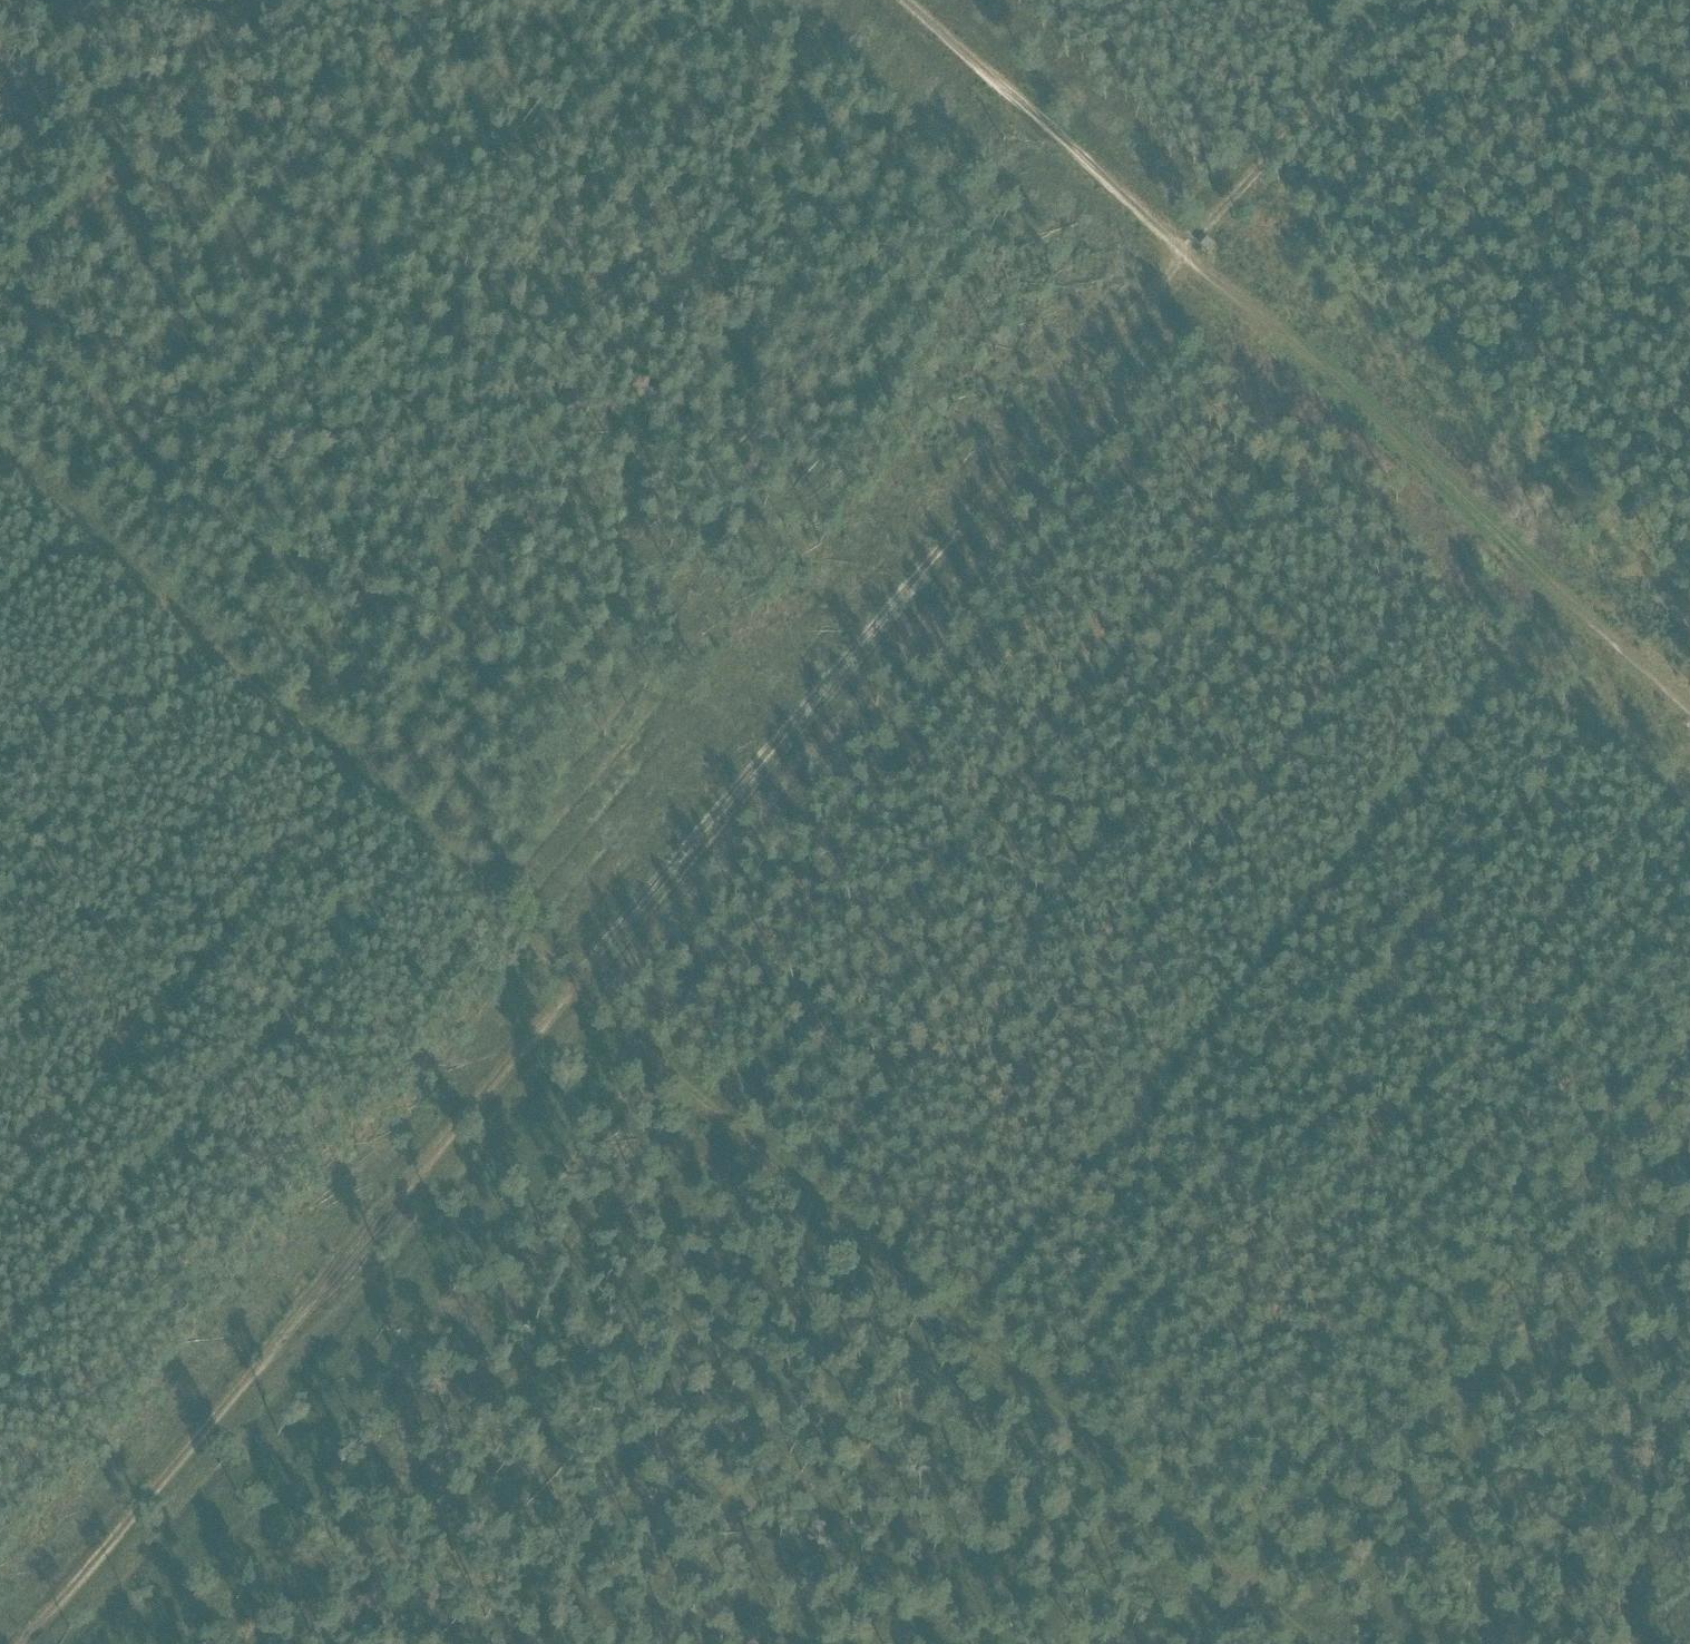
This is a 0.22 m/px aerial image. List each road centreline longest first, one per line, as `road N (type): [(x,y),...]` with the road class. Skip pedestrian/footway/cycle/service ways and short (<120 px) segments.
road 1 (track): [(0,469),(1246,1590),(1689,1068)]
road 2 (track): [(27,1643),(569,981),(1401,0)]
road 3 (track): [(1689,726),(894,0)]
road 4 (track): [(257,0),(0,302)]
road 5 (track): [(1306,1643),(1246,1590),(1201,1643)]

